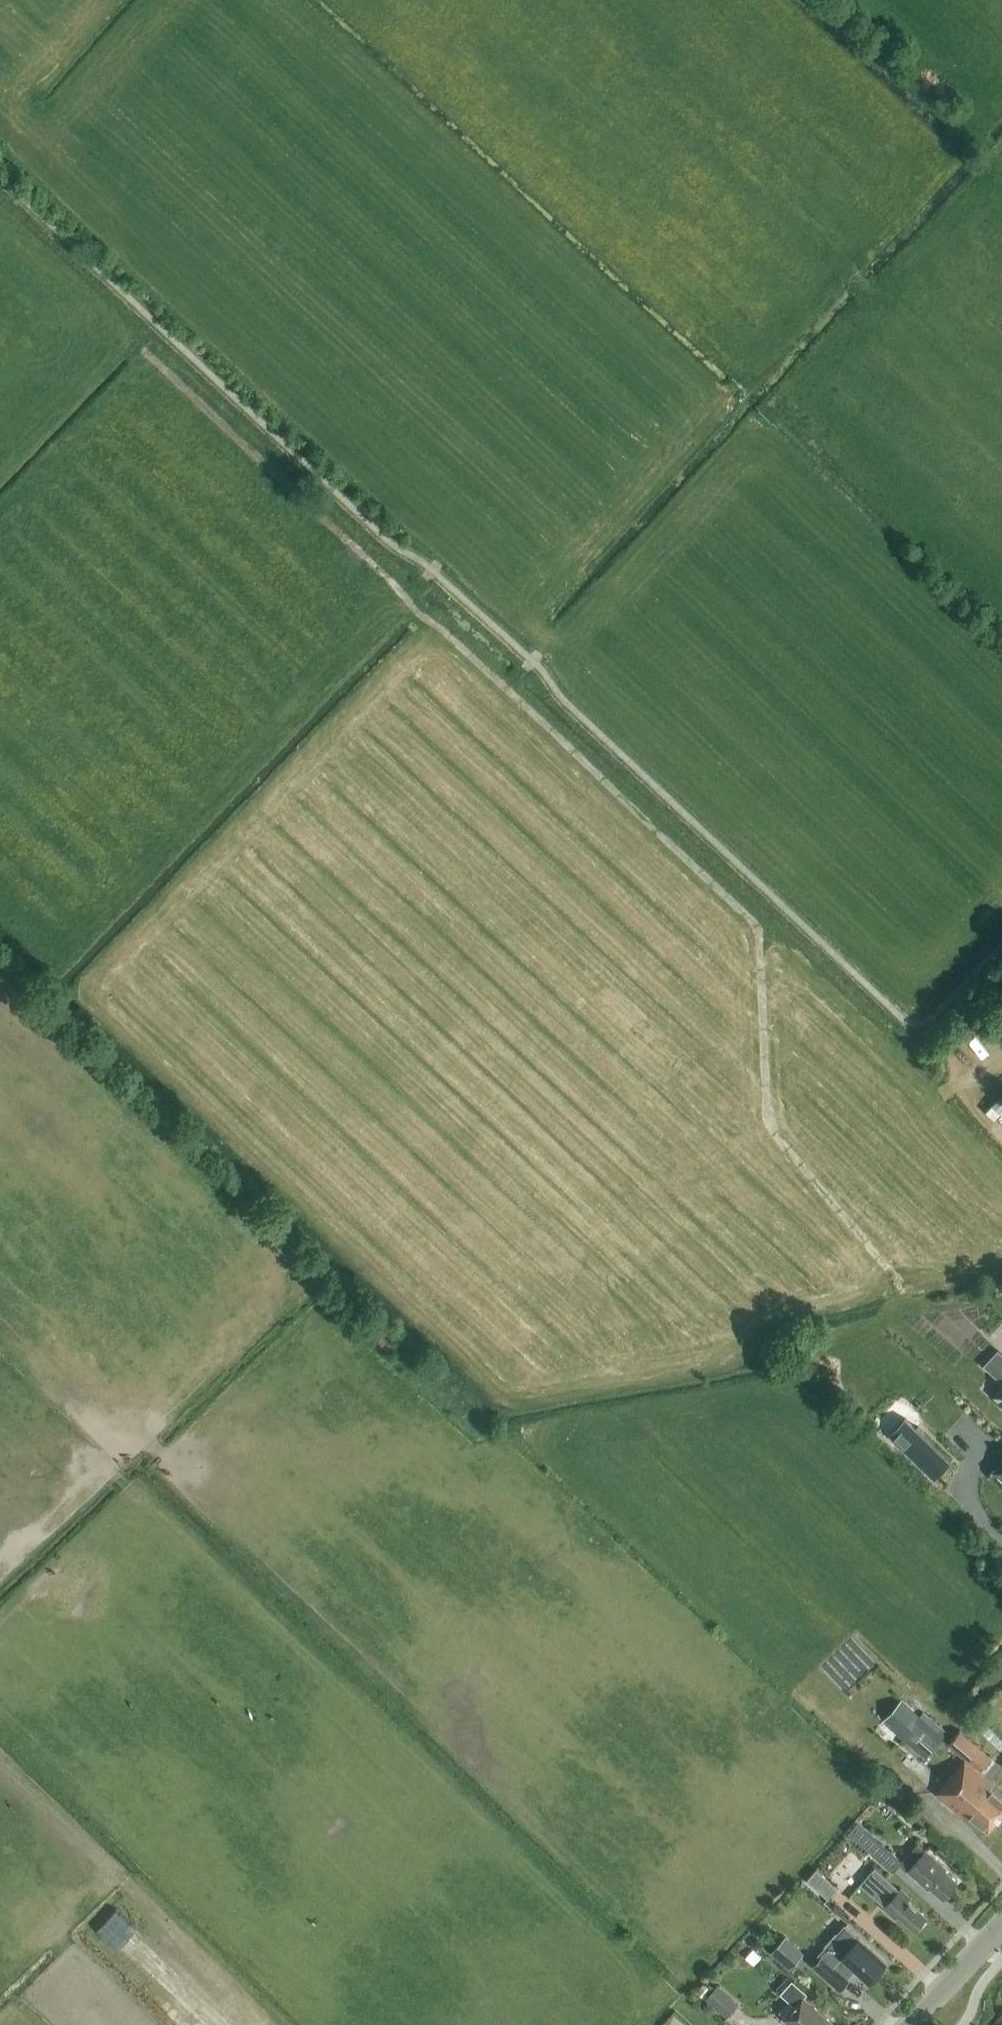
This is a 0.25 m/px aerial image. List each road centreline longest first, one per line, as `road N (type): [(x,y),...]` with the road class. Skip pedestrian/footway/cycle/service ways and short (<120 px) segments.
road 1 (tertiary): [(911,2024),(1001,1923)]

